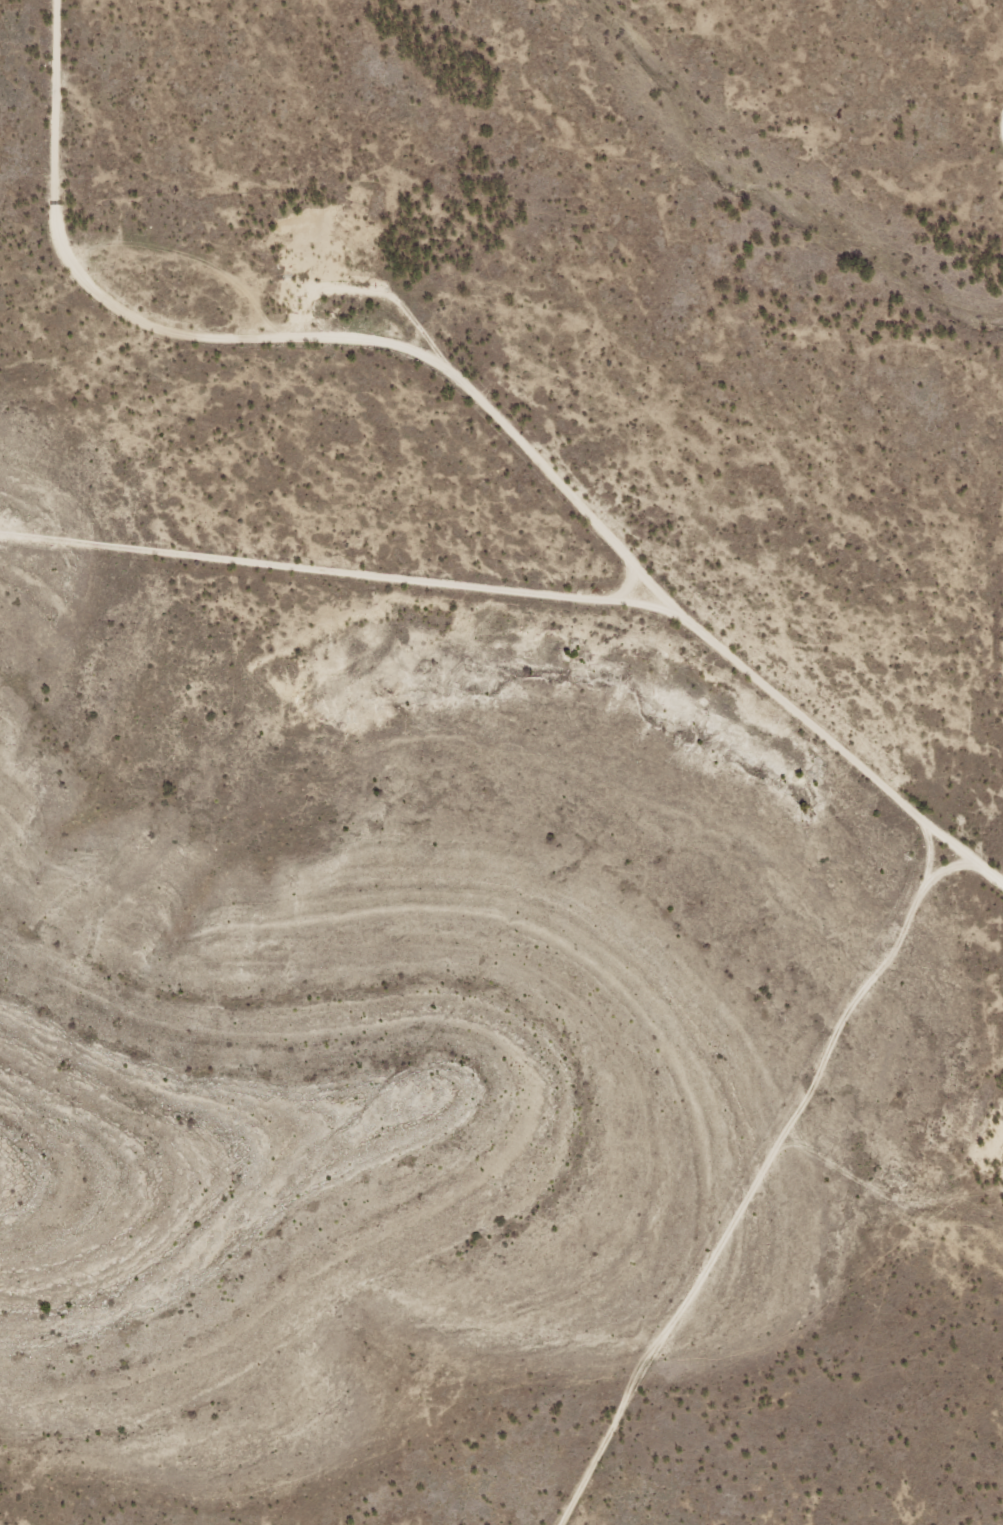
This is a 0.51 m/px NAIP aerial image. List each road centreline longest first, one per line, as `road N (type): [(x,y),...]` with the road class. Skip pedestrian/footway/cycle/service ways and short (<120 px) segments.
road 1 (track): [(0,561),(629,600),(669,620),(1002,937)]
road 2 (track): [(629,600),(609,540),(484,389),(414,354),(89,309),(88,0)]

